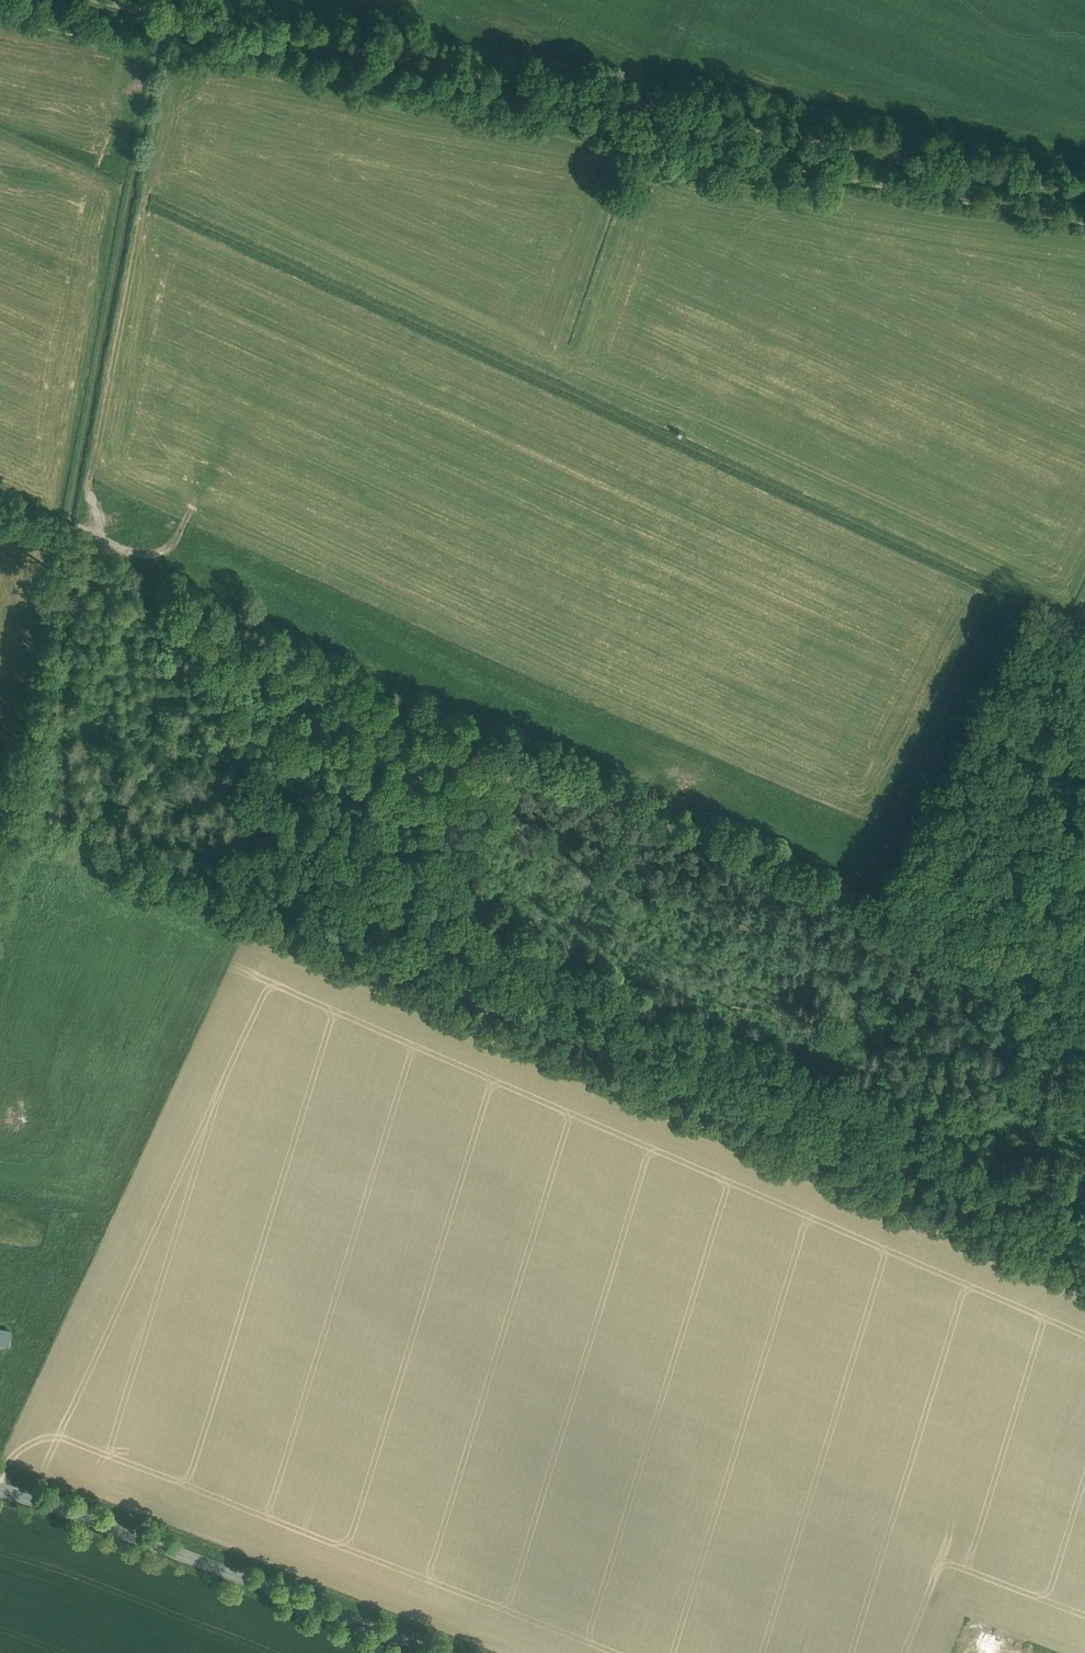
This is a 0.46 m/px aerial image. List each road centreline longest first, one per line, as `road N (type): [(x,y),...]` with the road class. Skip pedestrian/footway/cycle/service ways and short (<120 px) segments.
road 1 (track): [(0,19),(1084,224)]
road 2 (secondary): [(441,1652),(0,1490)]
road 3 (track): [(190,509),(158,550),(110,548),(0,498)]

